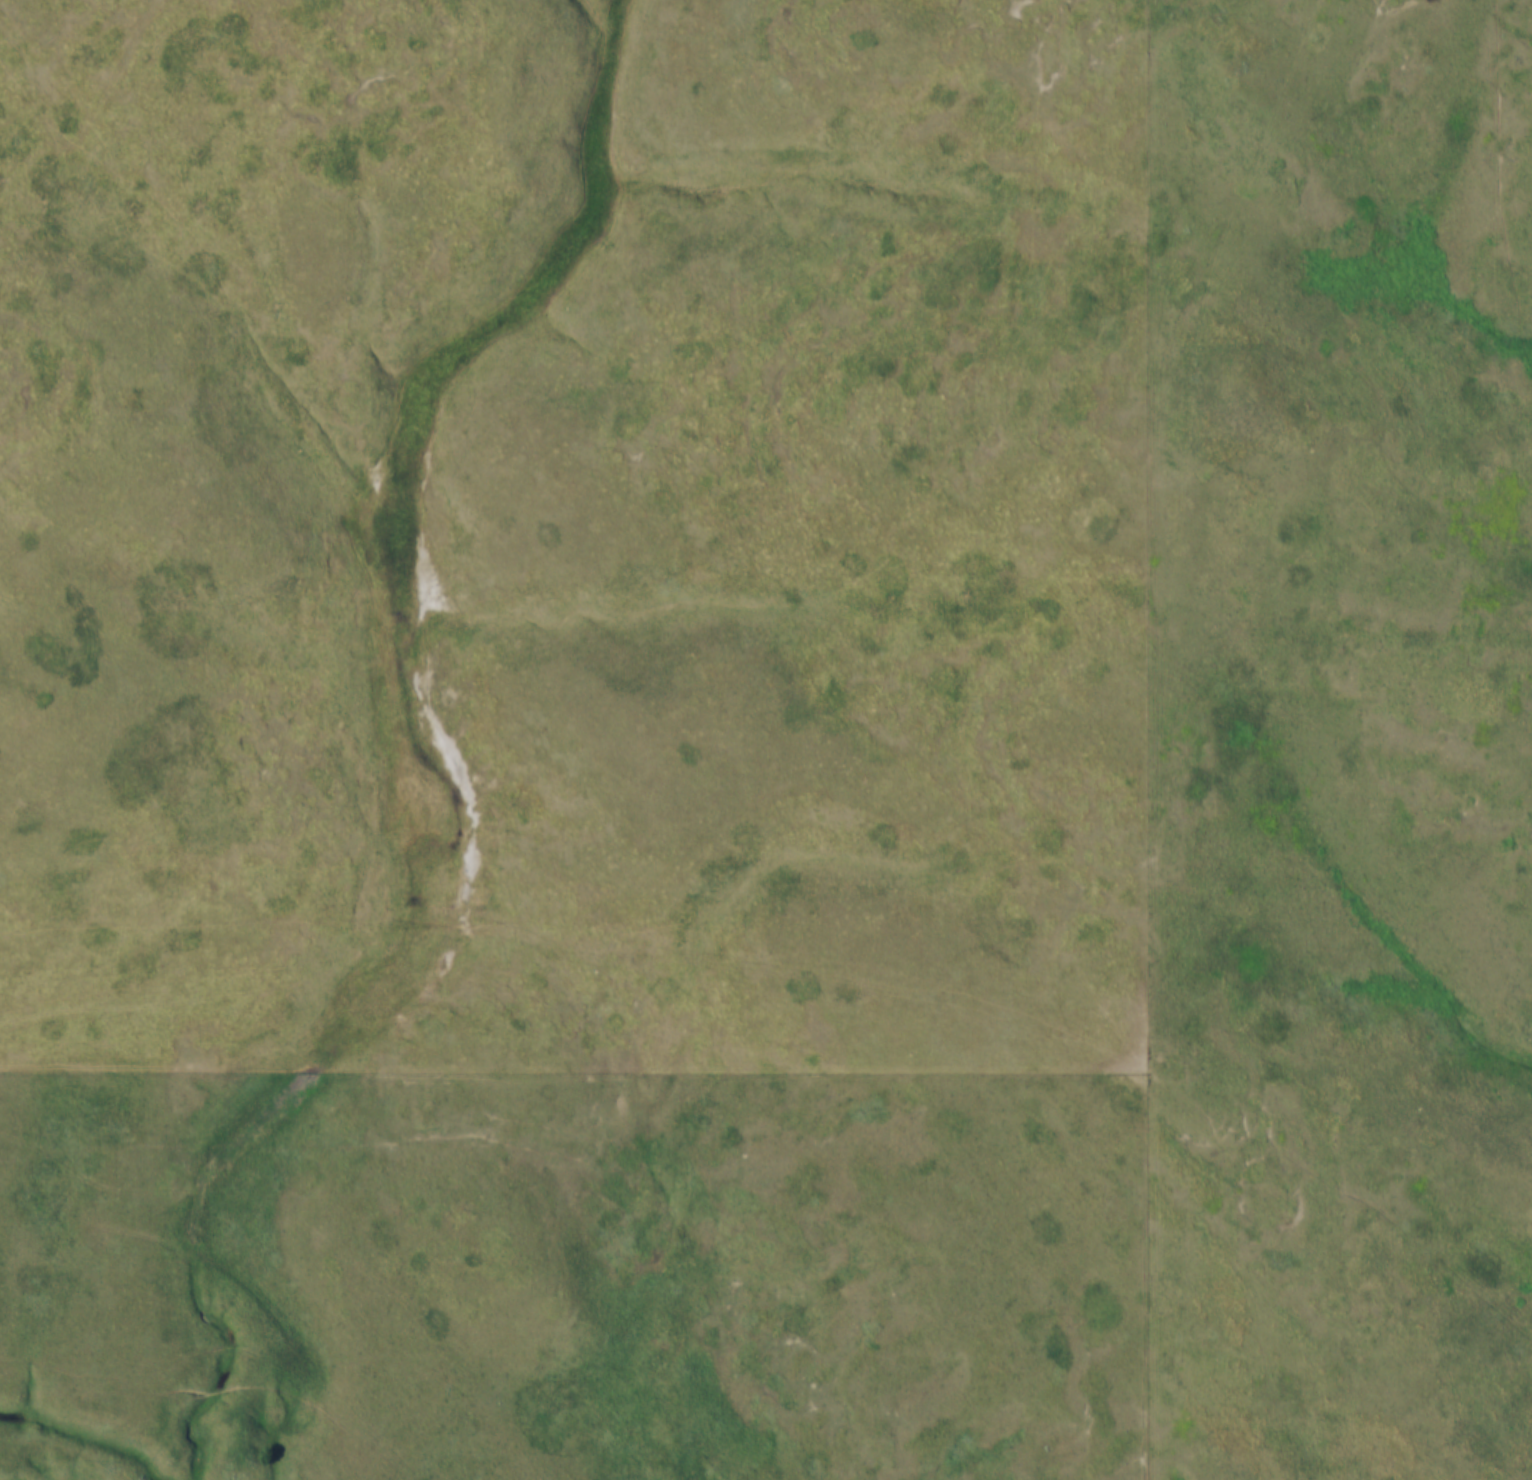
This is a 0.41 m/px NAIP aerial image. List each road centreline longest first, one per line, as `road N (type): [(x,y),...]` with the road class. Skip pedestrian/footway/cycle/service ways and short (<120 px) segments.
road 1 (track): [(1159,1479),(1162,0)]

